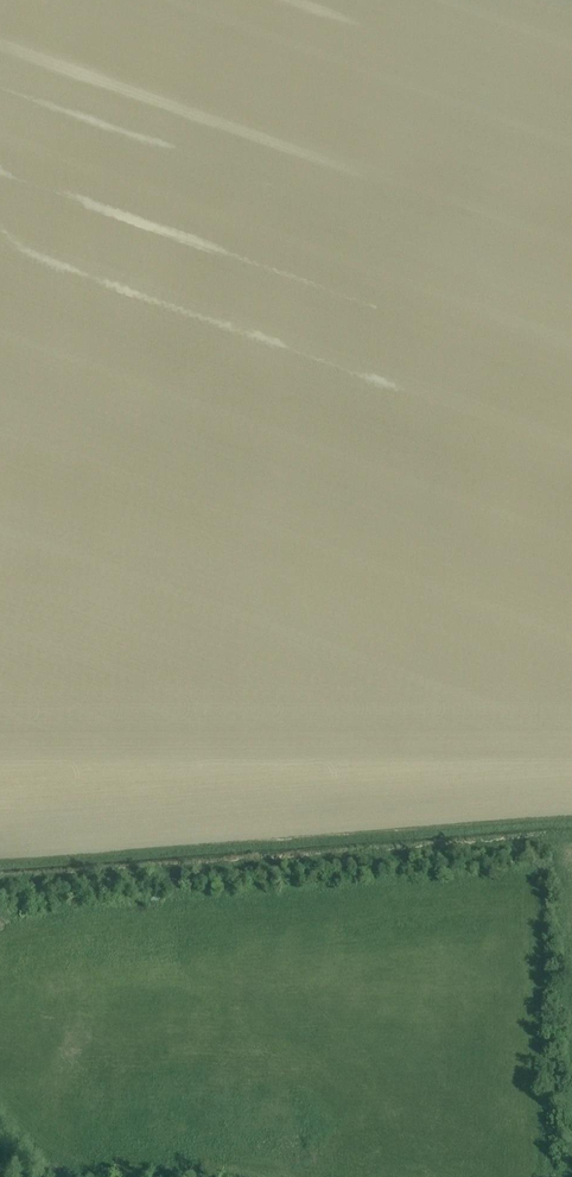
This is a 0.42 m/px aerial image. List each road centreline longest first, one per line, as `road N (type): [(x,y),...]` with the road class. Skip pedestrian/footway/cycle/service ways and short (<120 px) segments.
road 1 (track): [(0,875),(553,840)]

